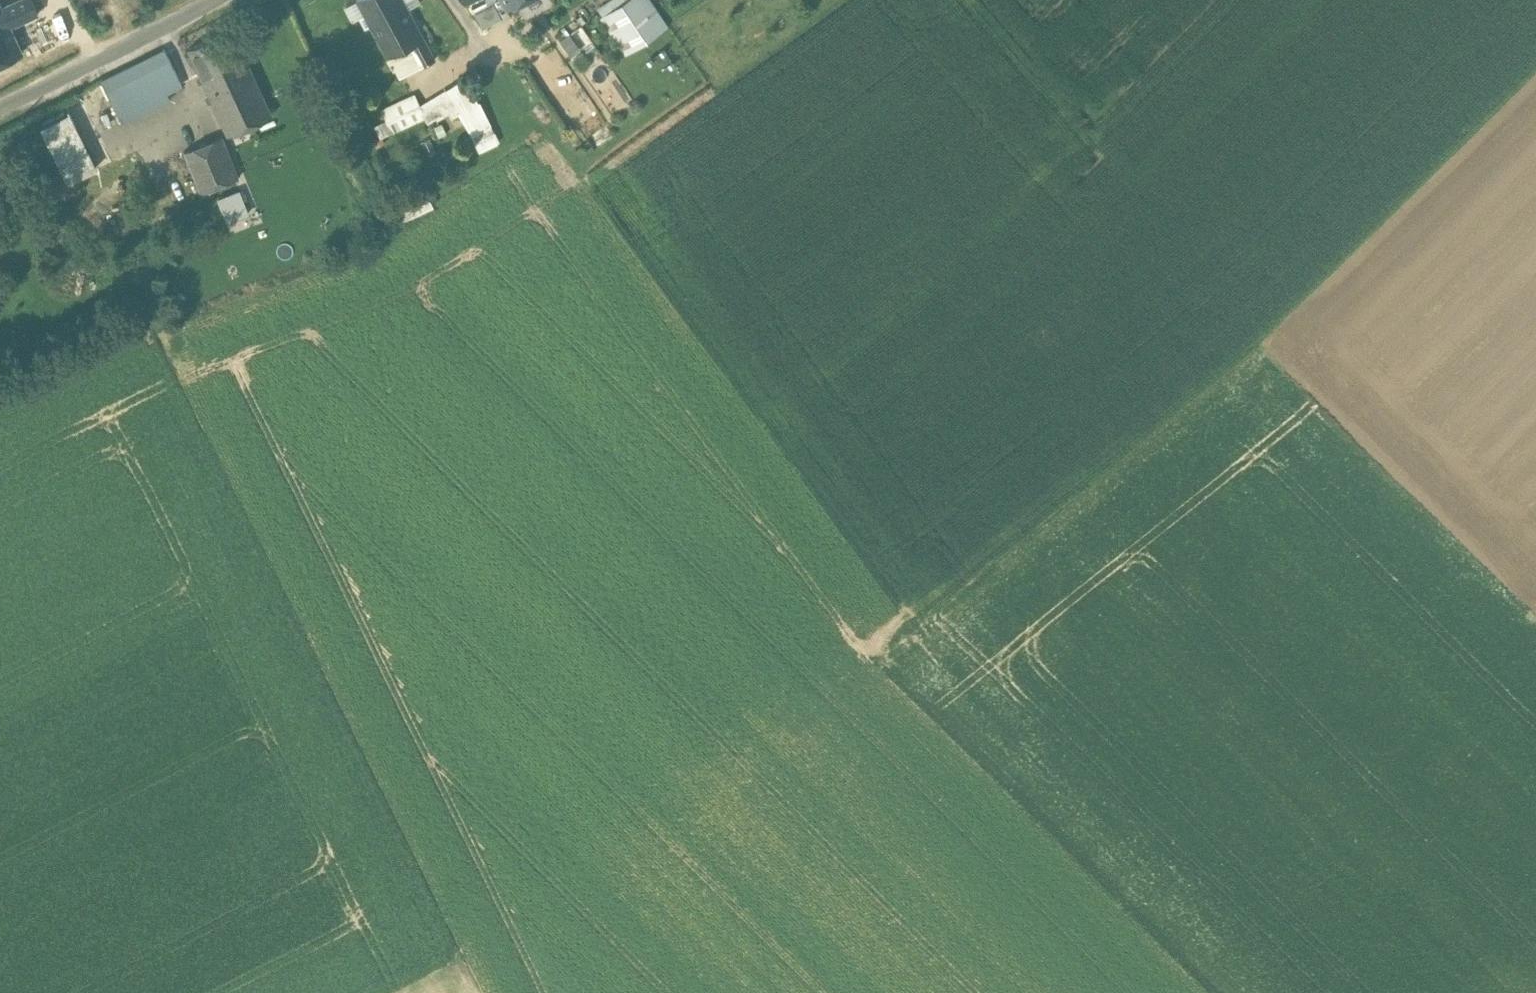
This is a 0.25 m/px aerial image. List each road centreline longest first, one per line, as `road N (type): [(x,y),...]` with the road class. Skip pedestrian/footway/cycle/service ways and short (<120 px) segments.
road 1 (unclassified): [(0,114),(226,0)]

